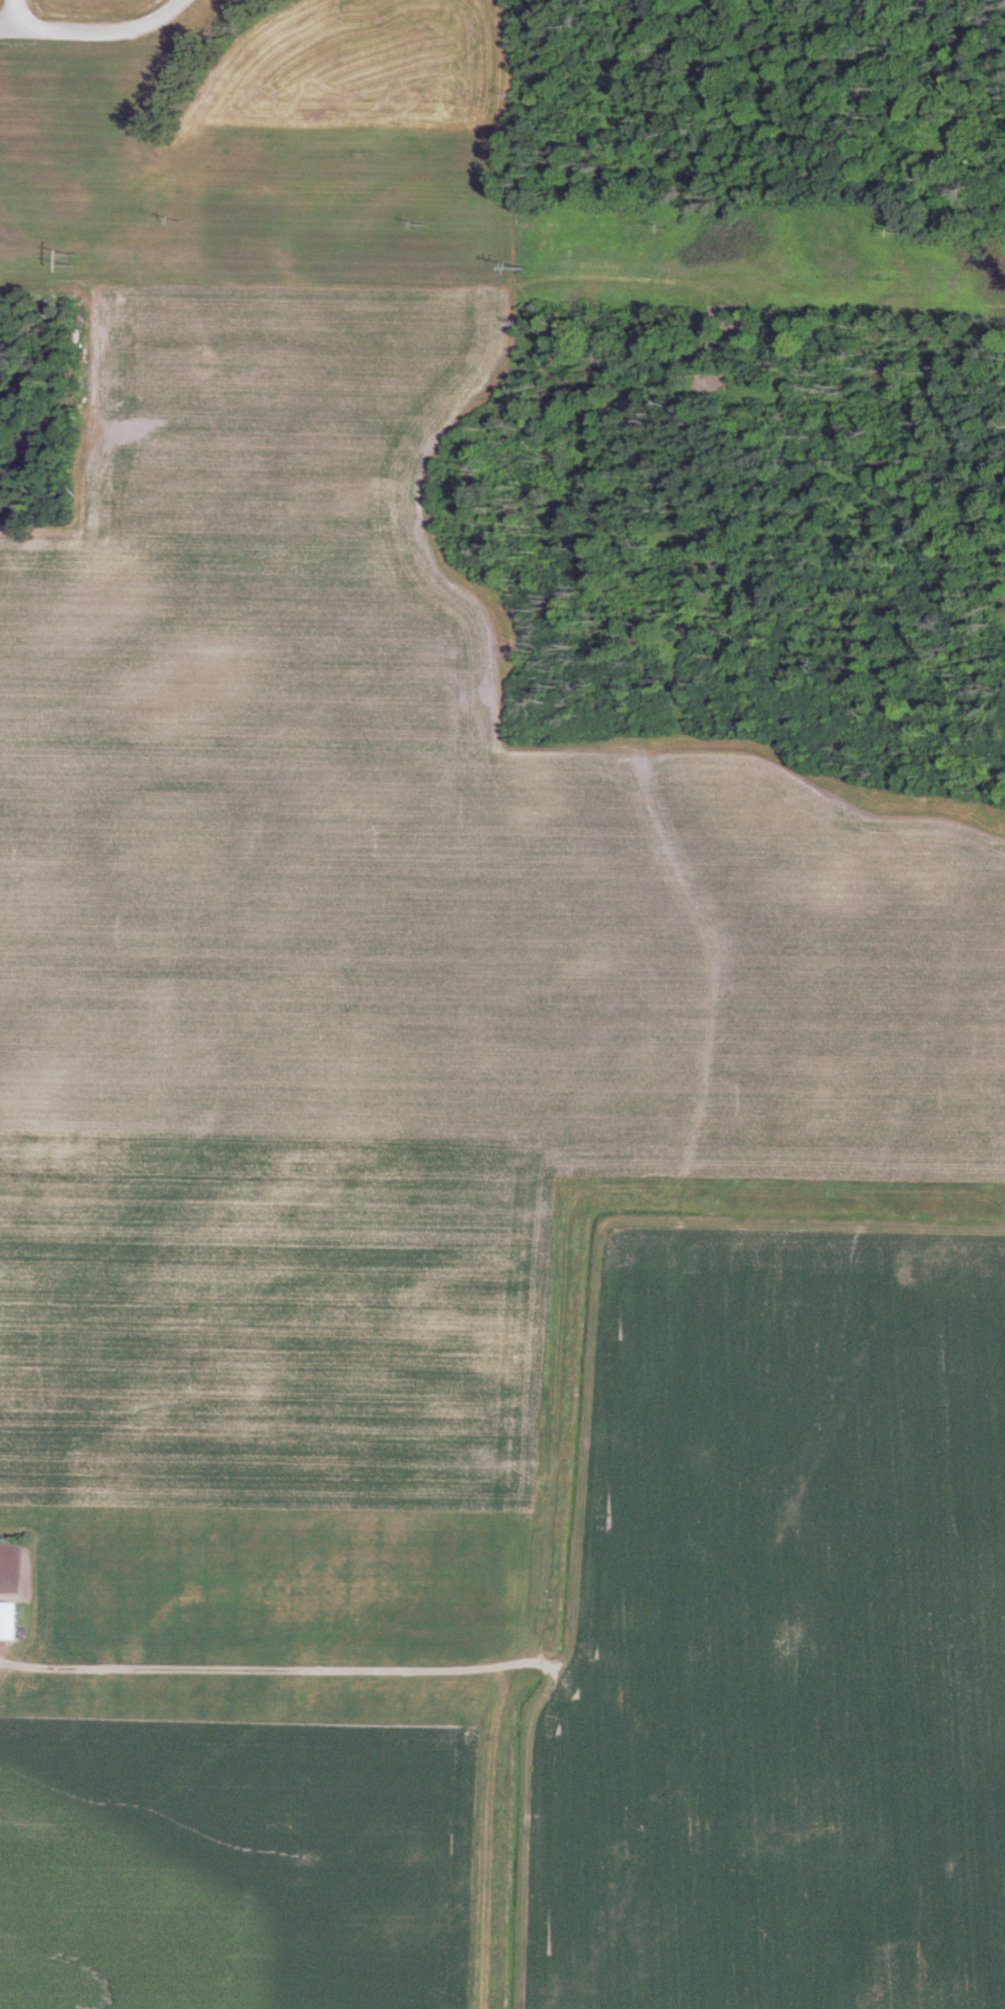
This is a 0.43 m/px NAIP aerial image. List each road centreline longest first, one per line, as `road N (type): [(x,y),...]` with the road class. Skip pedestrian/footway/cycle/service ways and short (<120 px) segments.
road 1 (track): [(522,2008),(527,1757),(534,1715),(555,1683),(553,1668),(36,1671),(0,1664)]
road 2 (track): [(553,1668),(575,1620),(606,1235),(633,1224),(1004,1234)]
road 3 (track): [(0,282),(34,275),(180,150),(355,151),(440,140)]

